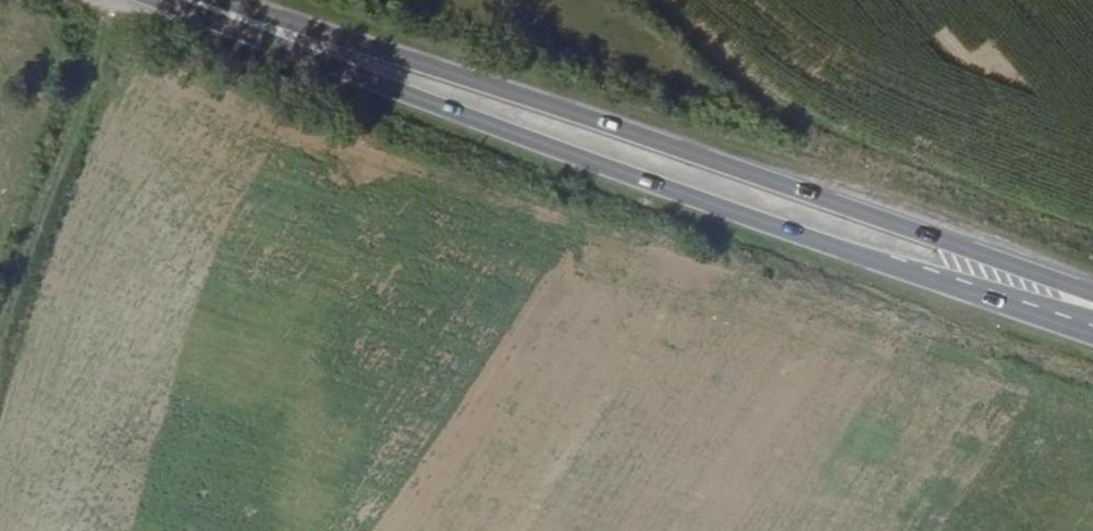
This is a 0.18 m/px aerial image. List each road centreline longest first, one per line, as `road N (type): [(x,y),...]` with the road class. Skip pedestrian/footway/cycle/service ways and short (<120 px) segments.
road 1 (primary): [(175,0),(514,135),(1092,337)]
road 2 (primary): [(1092,291),(778,180),(207,0)]
road 3 (track): [(0,333),(107,0)]

